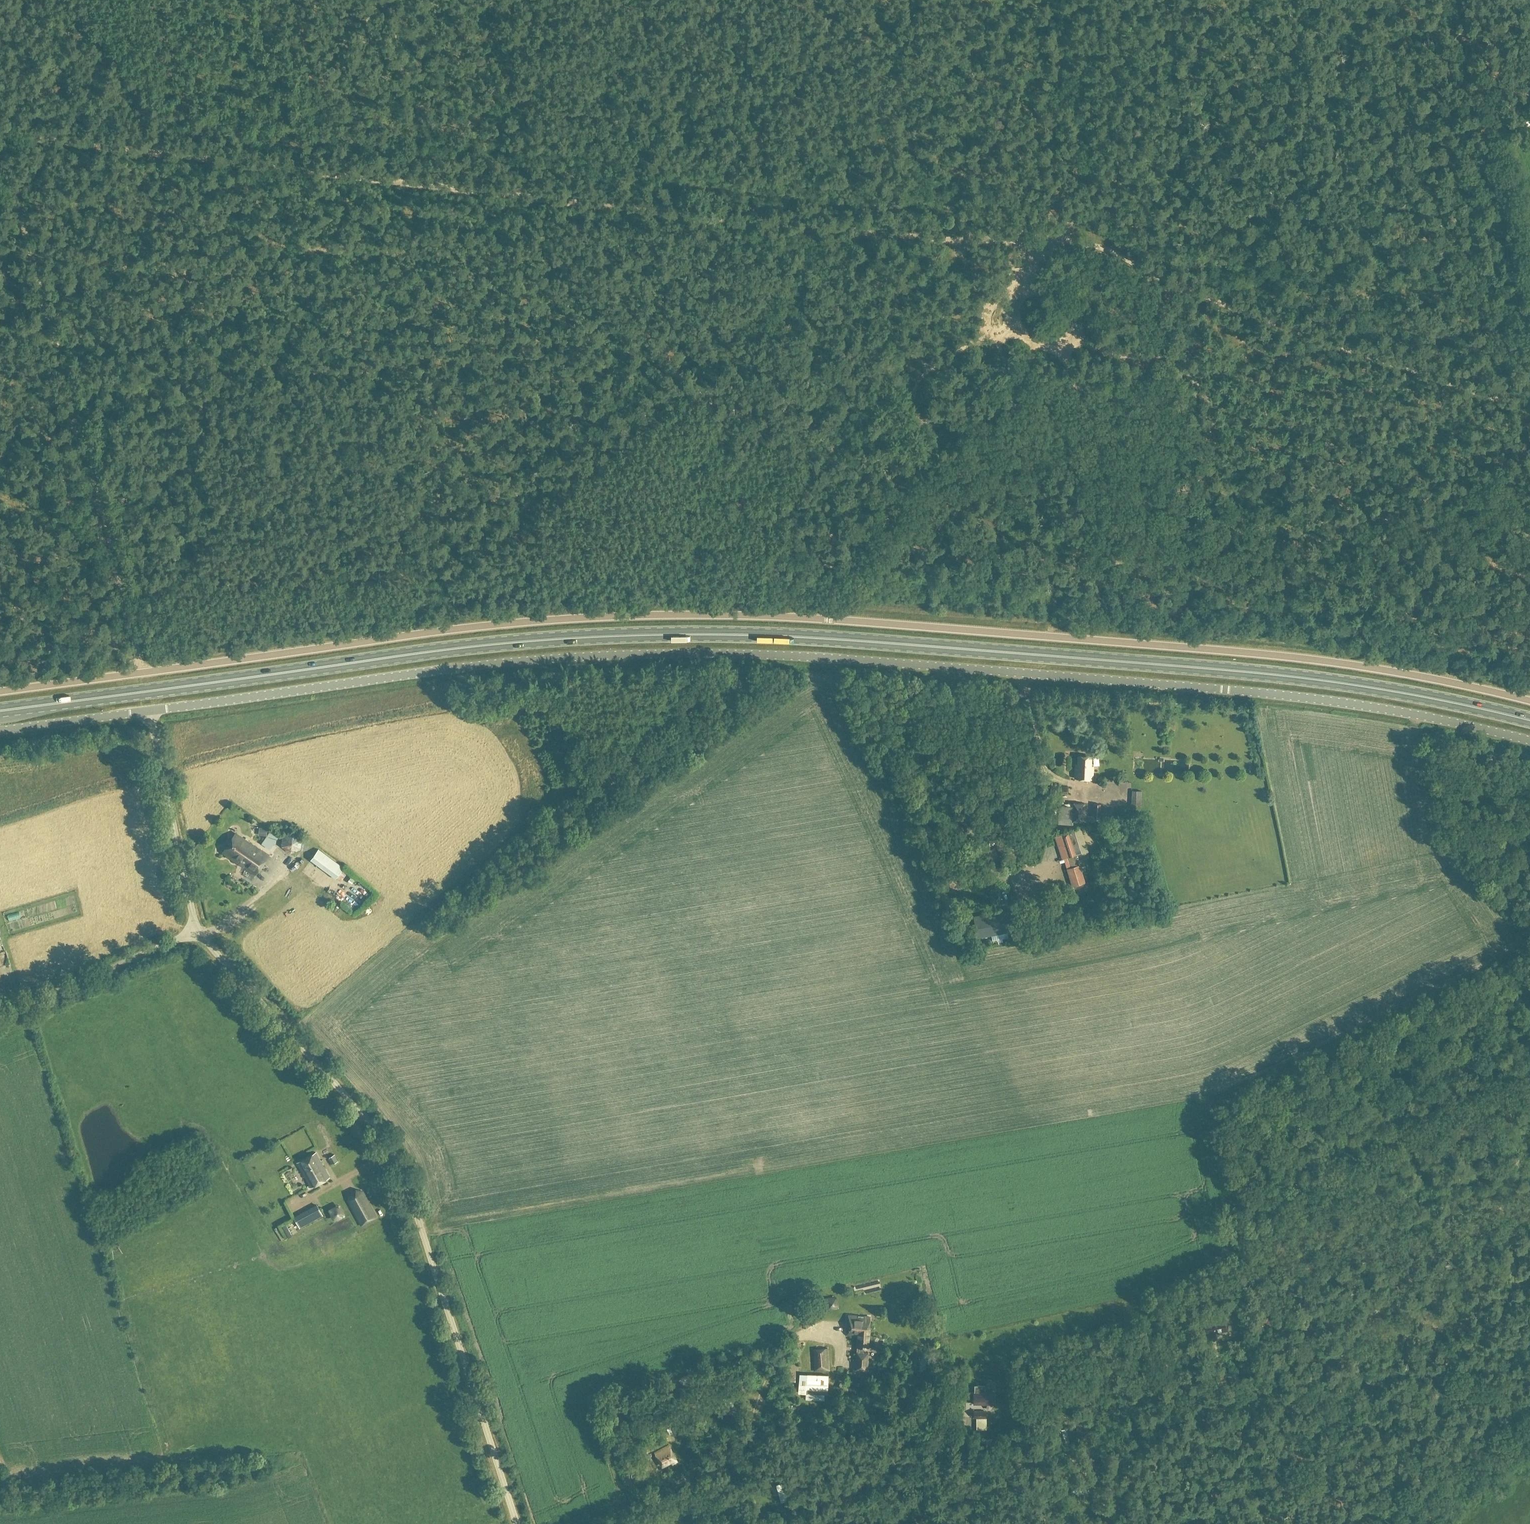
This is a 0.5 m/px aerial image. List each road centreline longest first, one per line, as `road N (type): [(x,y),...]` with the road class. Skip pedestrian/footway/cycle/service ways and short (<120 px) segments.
road 1 (primary): [(0,711),(483,646),(677,634),(1277,675),(1529,721)]
road 2 (unclassified): [(0,692),(481,626),(710,615),(1260,654),(1529,701)]
road 3 (unclassified): [(1529,741),(1299,695),(762,654),(513,662),(150,711)]
road 4 (track): [(1047,243),(847,231),(0,132)]
road 5 (unclassified): [(517,1523),(404,1166),(381,1130),(197,930)]
road 6 (track): [(144,674),(0,146)]
road 7 (track): [(1529,412),(1294,331),(1131,261),(1047,243)]
road 8 (track): [(1023,672),(1010,698),(934,729),(922,745),(928,766),(1001,872),(1014,877),(1044,865)]
road 9 (track): [(1138,1523),(1126,1506),(1120,1437),(1135,1392),(1148,1380),(1217,1359)]
road 10 (unclassified): [(197,930),(150,711)]
road 11 (unclassified): [(197,930),(0,1016)]
road 12 (track): [(797,1342),(778,1356),(746,1431),(728,1453),(733,1523)]
road 13 (unclassified): [(150,711),(0,731)]
road 14 (track): [(595,1523),(728,1453)]

